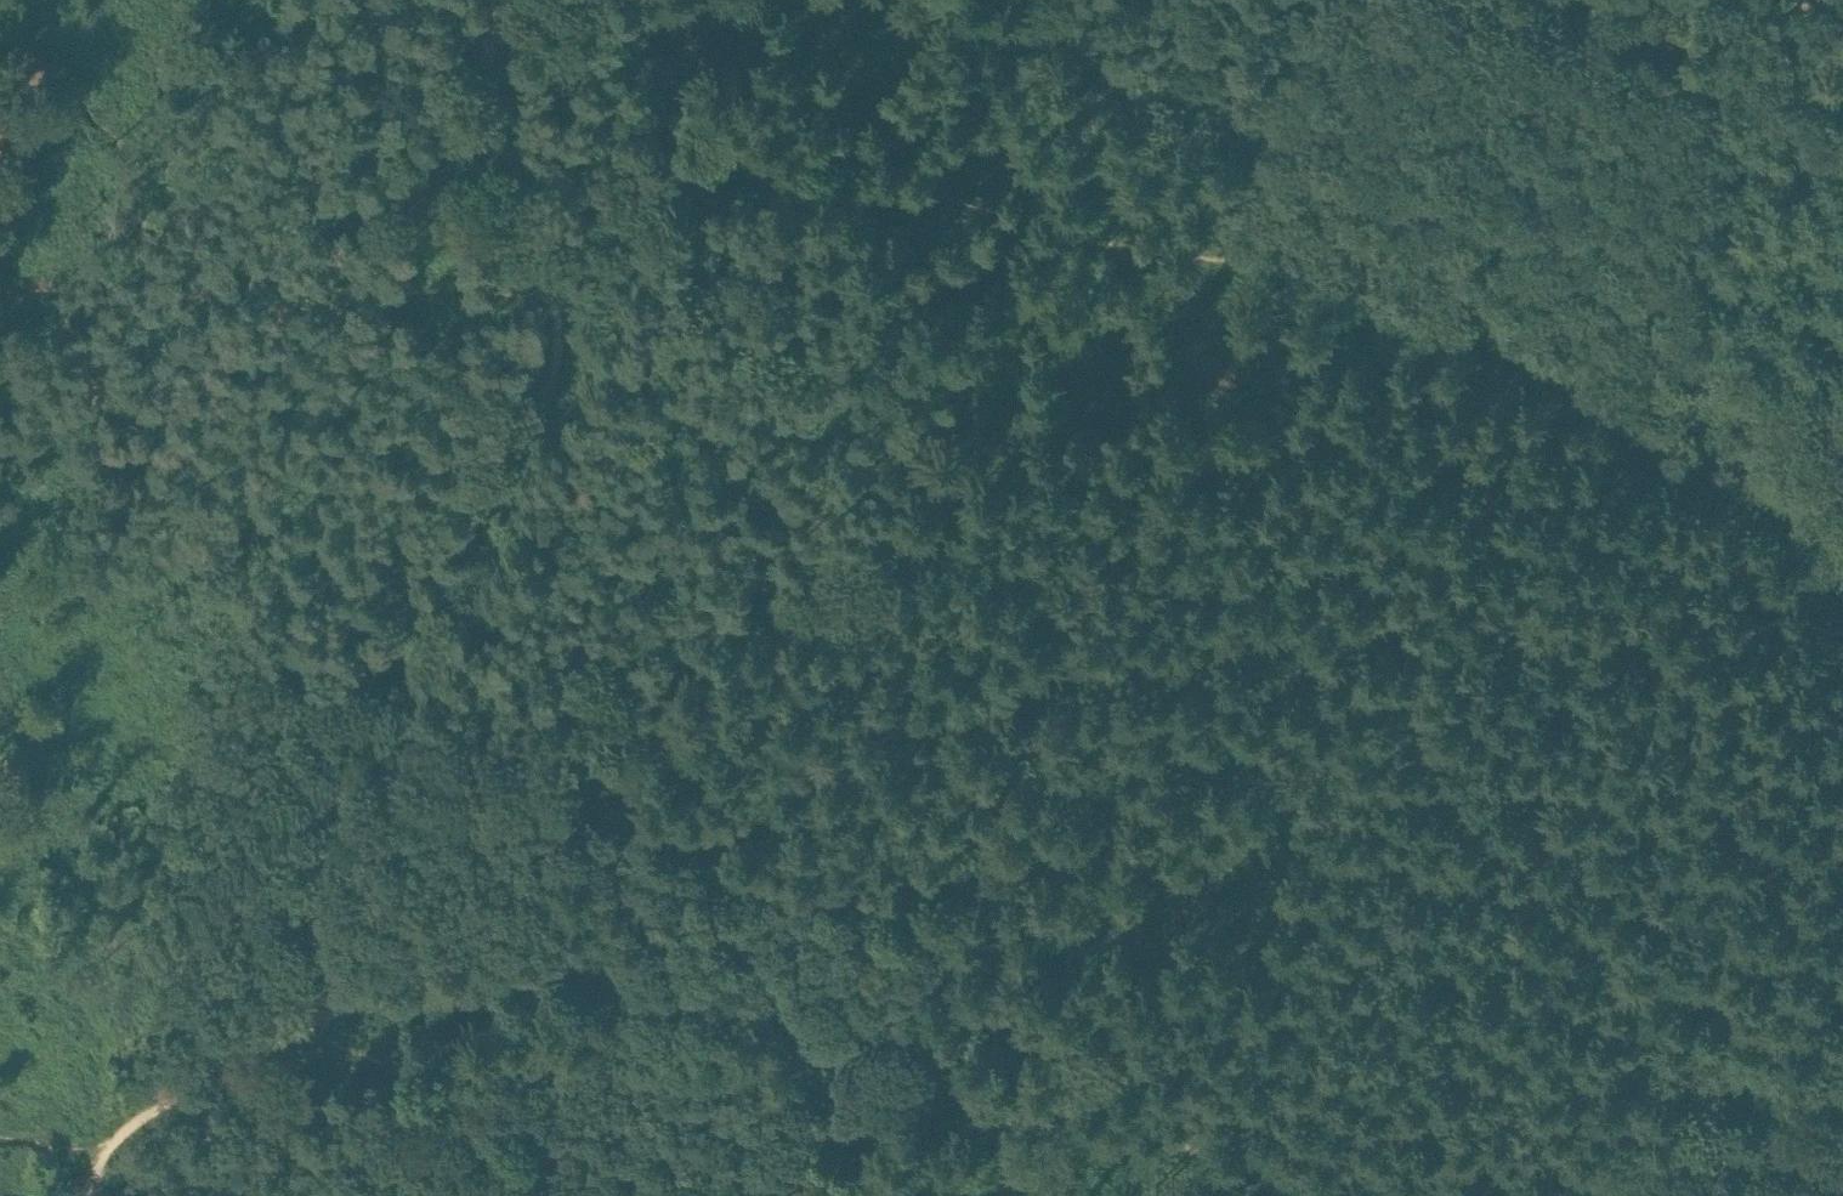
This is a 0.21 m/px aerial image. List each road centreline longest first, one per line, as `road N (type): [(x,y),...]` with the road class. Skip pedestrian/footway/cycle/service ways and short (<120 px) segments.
road 1 (track): [(303,957),(540,907),(634,902),(759,936),(927,1015),(1212,1094),(1407,1106),(1842,1095)]
road 2 (track): [(303,957),(363,636),(486,433),(548,299),(557,247),(518,57)]
road 3 (track): [(1230,201),(1432,265),(1645,378),(1806,496),(1842,533)]
road 4 (track): [(730,0),(761,59),(794,81),(1230,201)]
road 5 (track): [(639,1195),(503,1066),(303,957)]
road 6 (track): [(36,1195),(141,1053),(303,957)]
road 7 (track): [(1308,0),(1230,201)]

